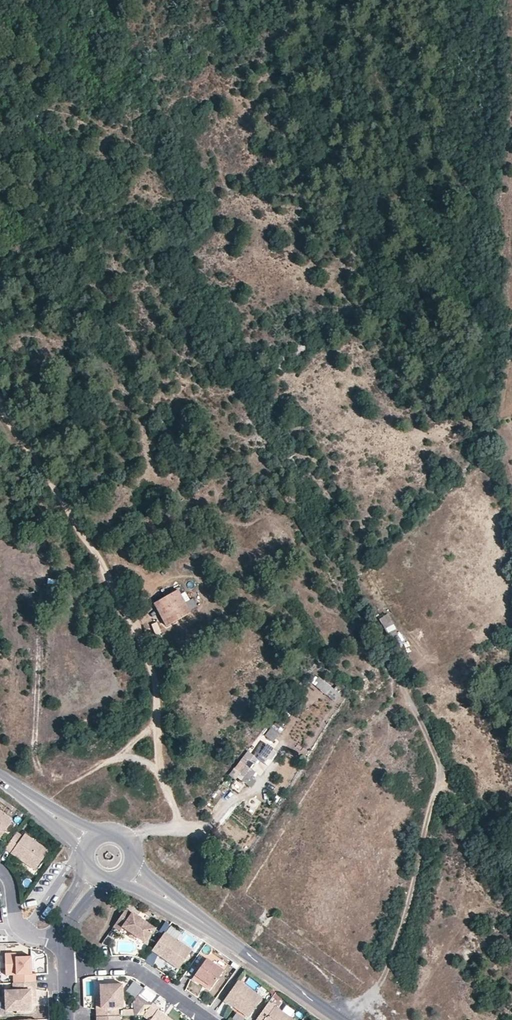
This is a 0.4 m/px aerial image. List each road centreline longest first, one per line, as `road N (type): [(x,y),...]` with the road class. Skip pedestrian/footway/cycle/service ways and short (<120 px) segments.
road 1 (track): [(0,97),(147,248),(216,342),(440,763)]
road 2 (track): [(0,407),(155,671),(159,776),(177,824),(127,839)]
road 3 (track): [(440,763),(384,974),(345,1019)]
road 4 (residential): [(213,1019),(133,966),(65,968)]
road 5 (tertiary): [(220,936),(340,1019)]
road 6 (track): [(511,883),(440,763)]

